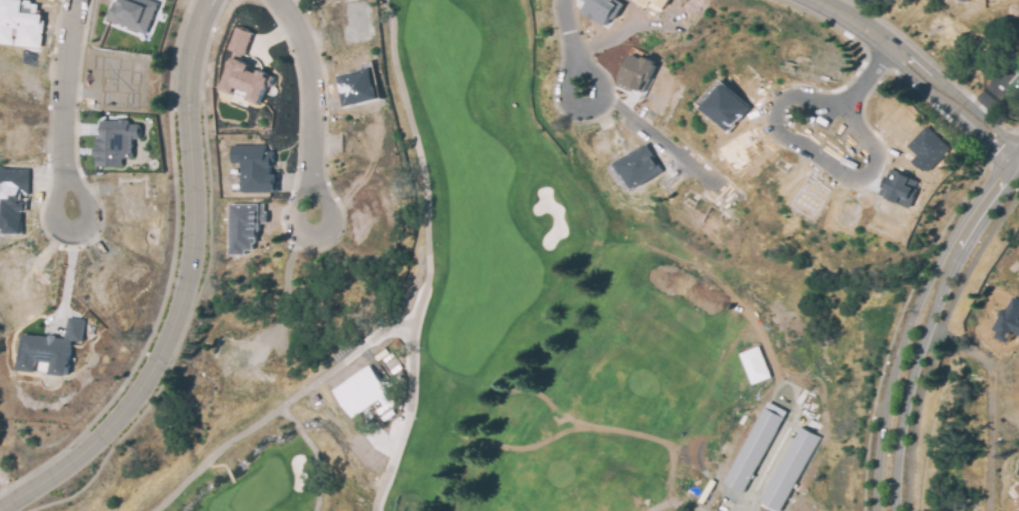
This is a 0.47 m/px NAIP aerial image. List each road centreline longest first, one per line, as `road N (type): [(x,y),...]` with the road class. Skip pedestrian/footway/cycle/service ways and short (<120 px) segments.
road 1 (residential): [(210,0),(190,64),(194,229),(180,322),(138,401),(100,442),(2,510)]
road 2 (secondary): [(960,233),(933,262),(887,397),(877,510)]
road 3 (secondary): [(900,510),(907,401),(960,233)]
road 4 (residential): [(1018,149),(891,48),(798,0)]
road 5 (residential): [(274,0),(303,44),(310,81),(312,218)]
road 6 (residential): [(68,218),(64,81),(76,0)]

